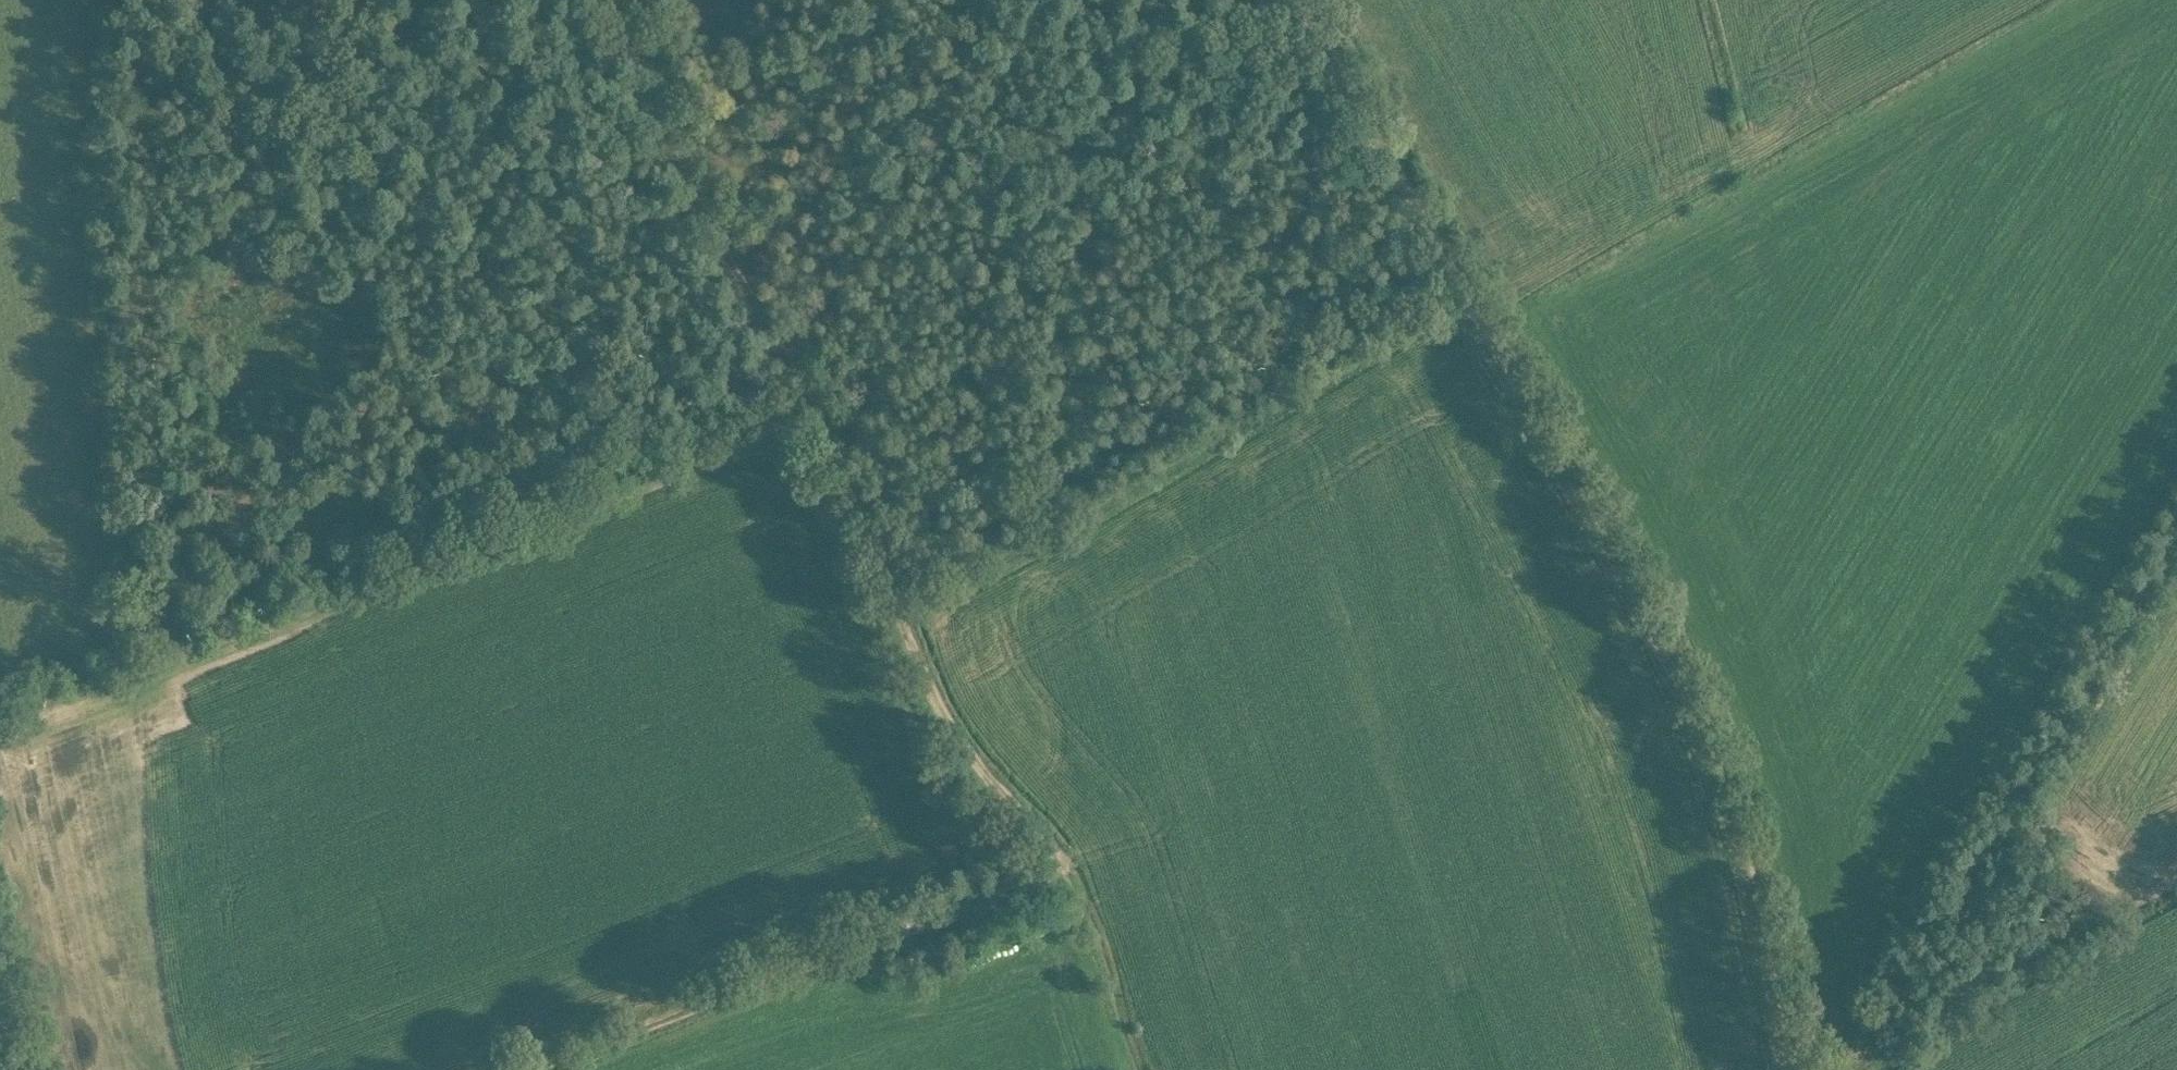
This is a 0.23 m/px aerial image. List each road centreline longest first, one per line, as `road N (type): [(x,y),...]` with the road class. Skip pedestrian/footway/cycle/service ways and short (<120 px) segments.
road 1 (track): [(533,1069),(1036,887),(1057,866),(1049,840),(992,784),(945,719),(815,399),(723,261),(619,0)]
road 2 (track): [(1792,1069),(1734,812),(1673,670),(1588,503),(1294,0)]
road 3 (track): [(2176,540),(1853,1069)]
road 4 (track): [(1057,866),(1096,922),(1143,1069)]

